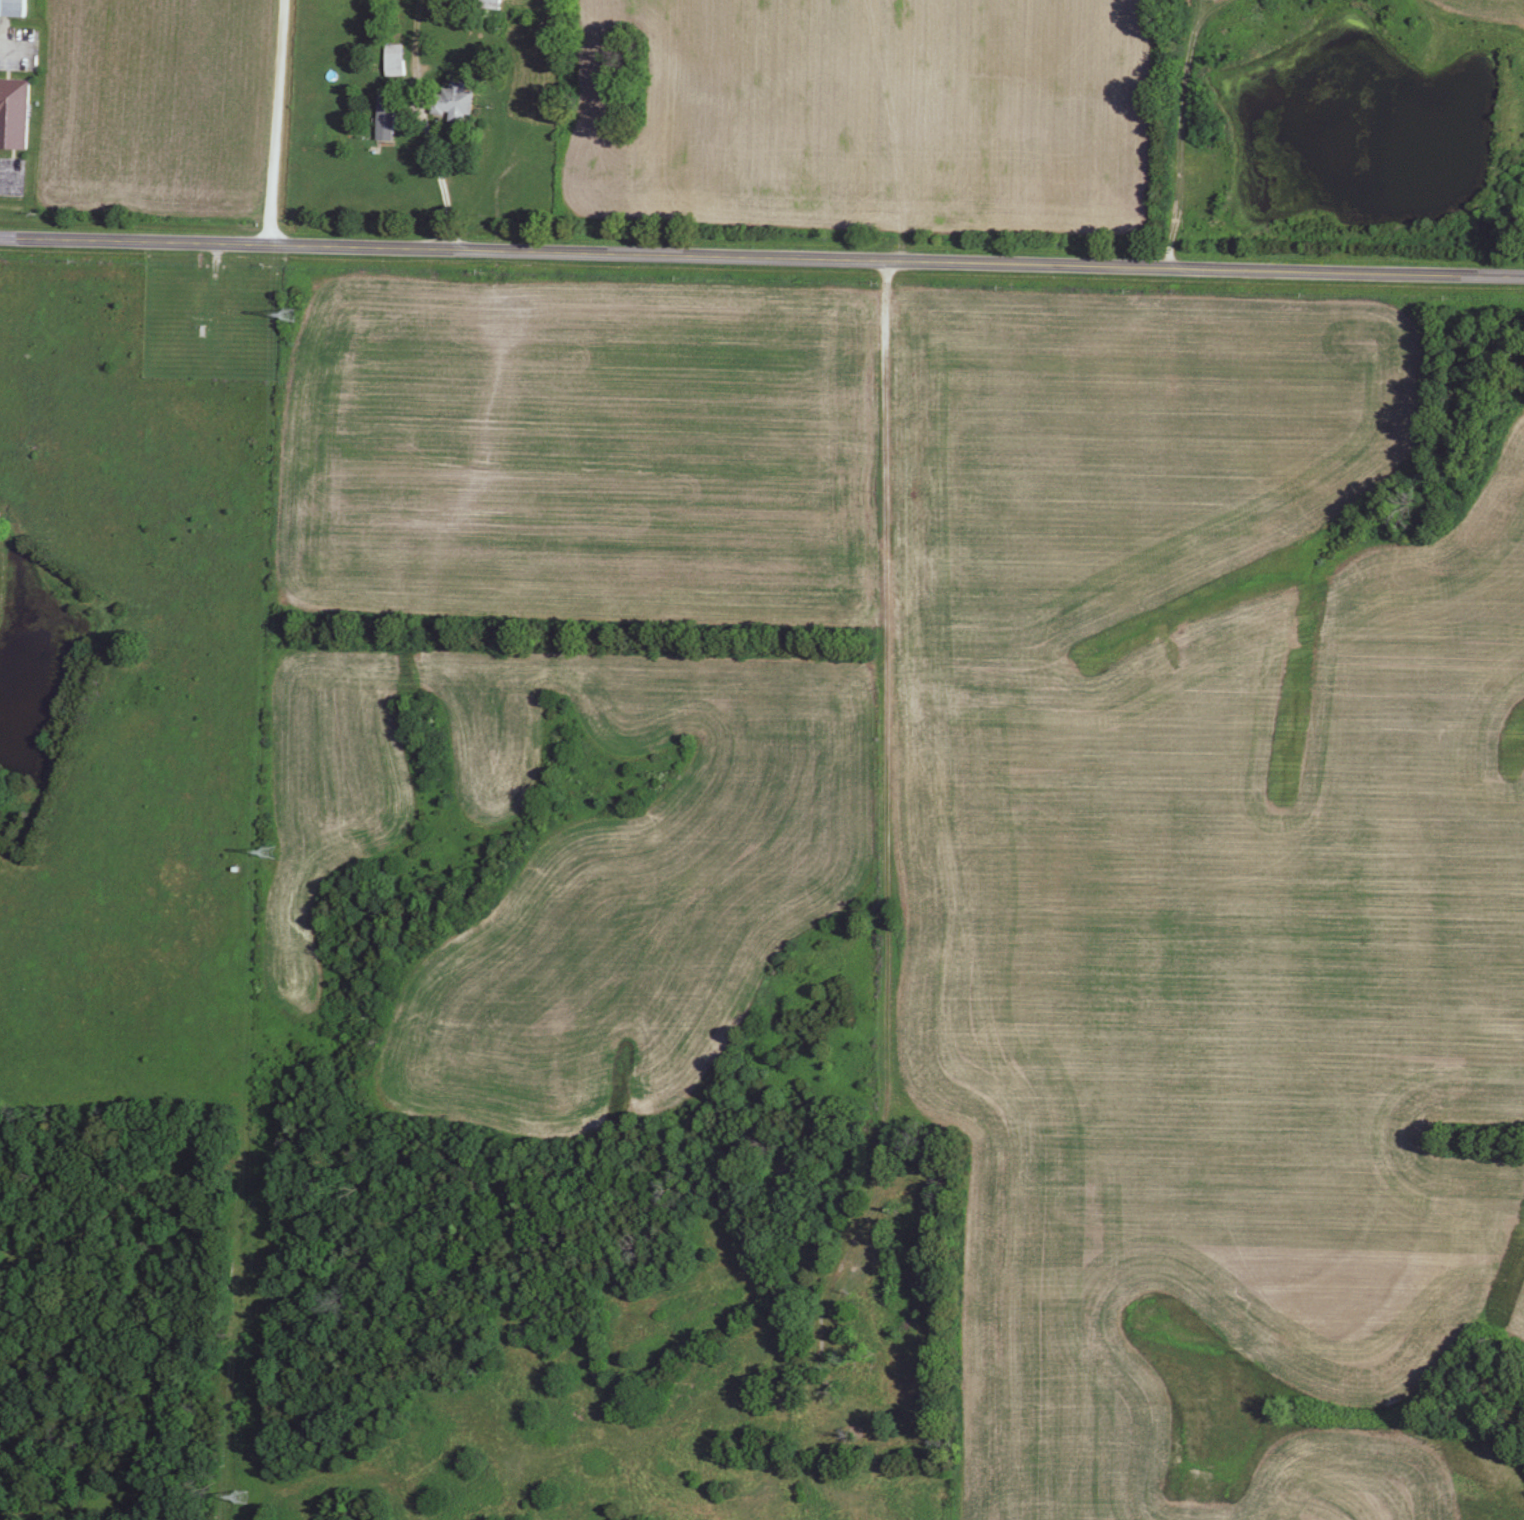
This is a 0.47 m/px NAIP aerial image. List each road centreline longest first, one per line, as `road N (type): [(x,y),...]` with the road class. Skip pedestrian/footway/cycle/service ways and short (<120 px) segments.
road 1 (secondary): [(1523,284),(0,244)]

